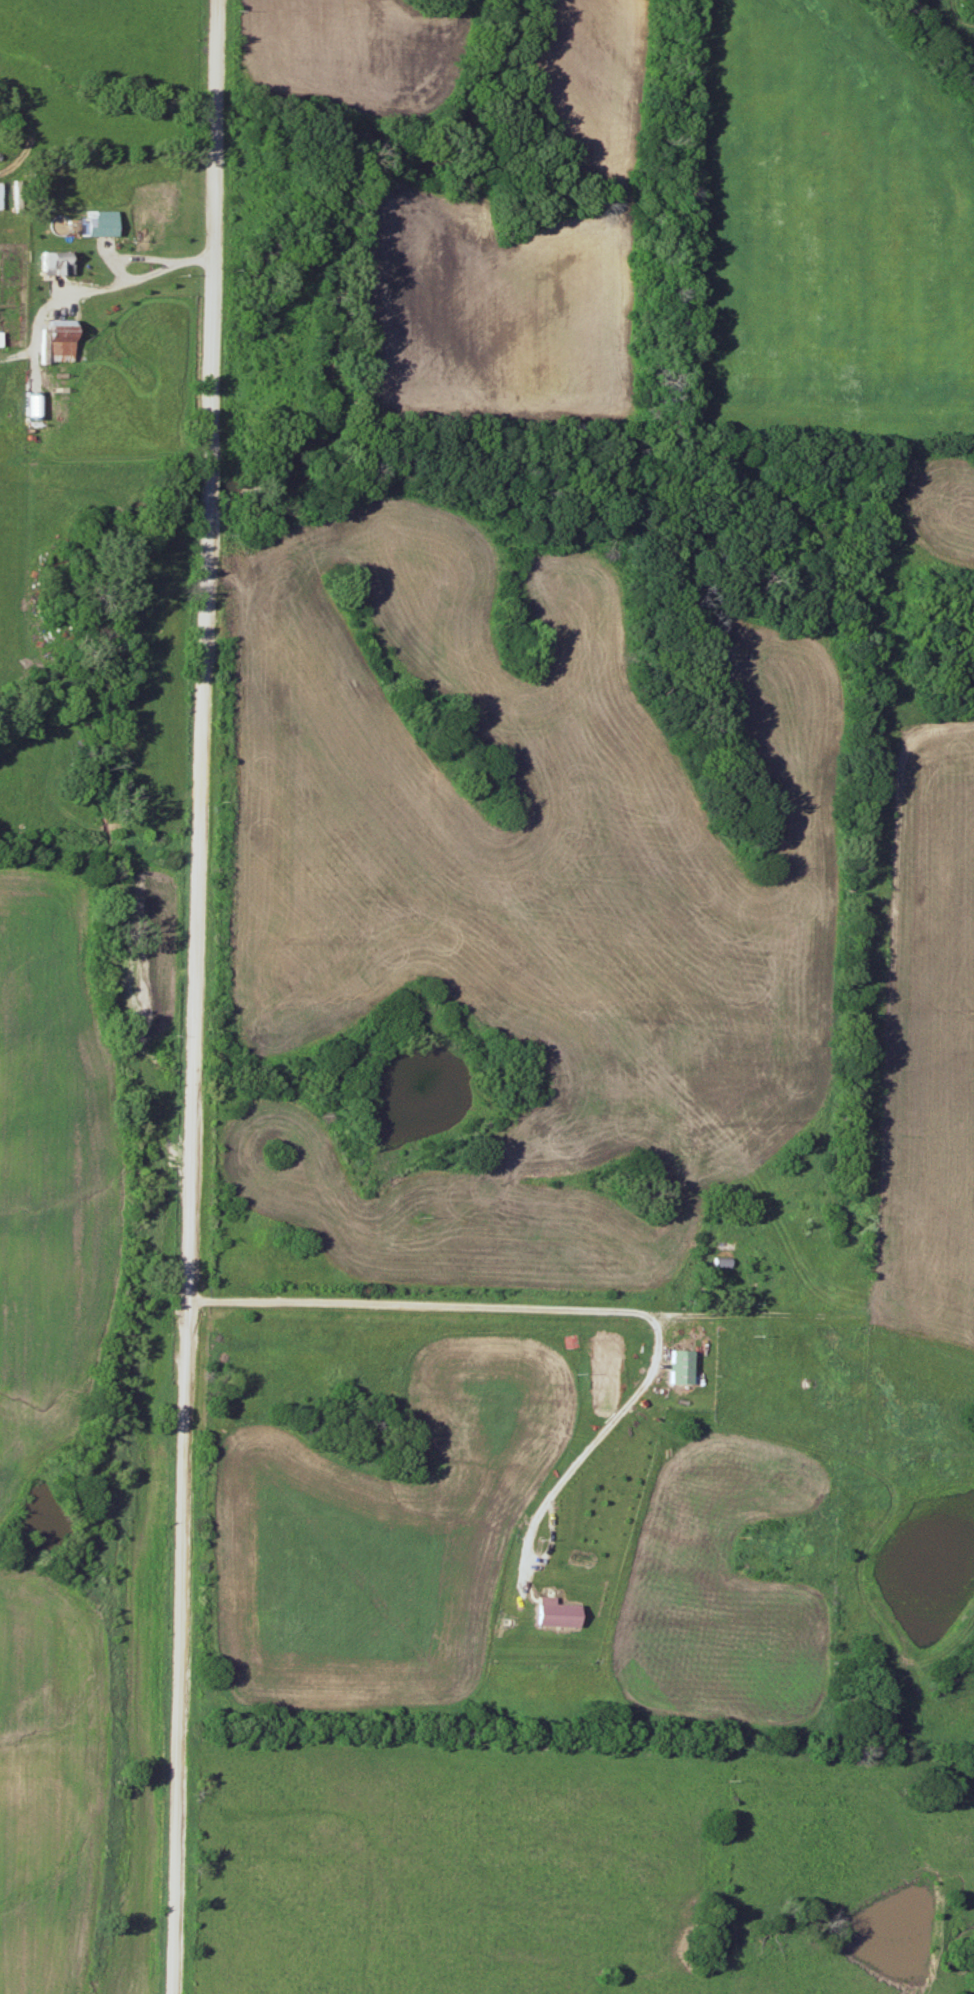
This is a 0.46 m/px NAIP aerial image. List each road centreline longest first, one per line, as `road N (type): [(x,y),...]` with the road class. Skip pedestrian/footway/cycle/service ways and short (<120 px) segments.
road 1 (residential): [(174,1993),(221,0)]

